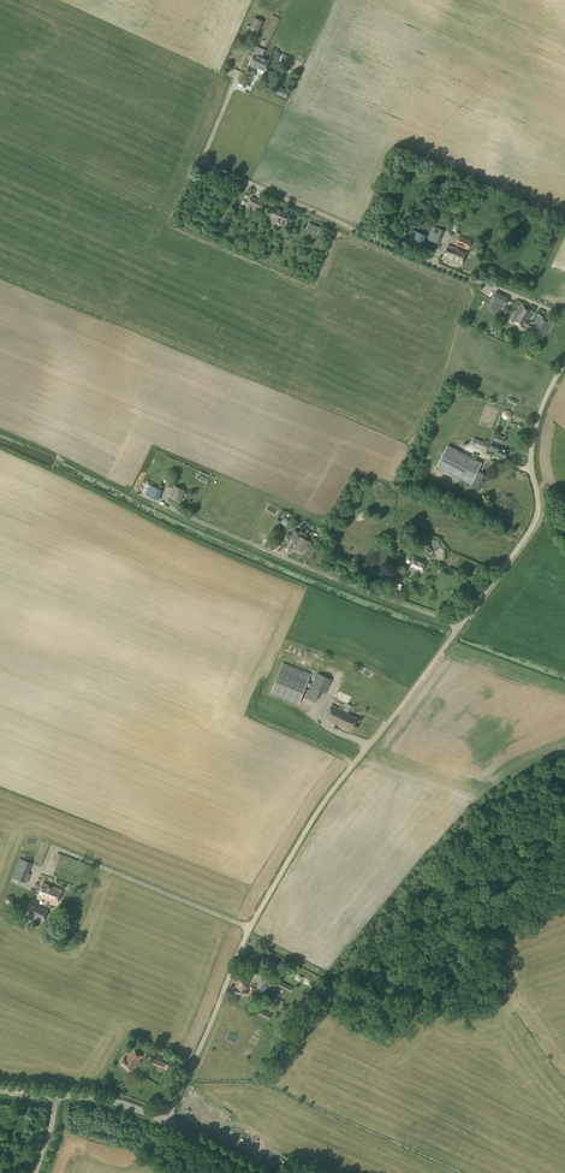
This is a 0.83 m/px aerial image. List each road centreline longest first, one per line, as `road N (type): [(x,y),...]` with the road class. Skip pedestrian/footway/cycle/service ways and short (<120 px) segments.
road 1 (unclassified): [(165,1122),(249,930),(311,823),(534,523),(536,425),(564,364)]
road 2 (track): [(450,641),(564,685)]

